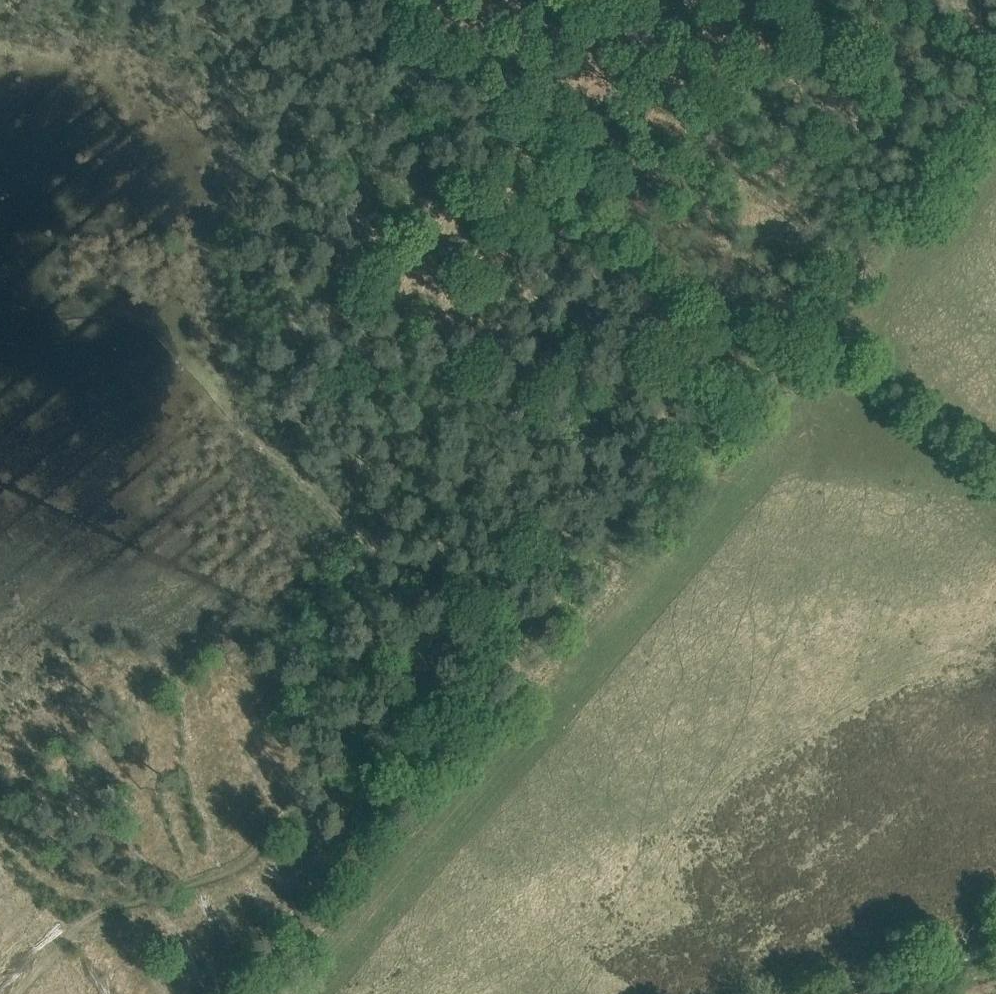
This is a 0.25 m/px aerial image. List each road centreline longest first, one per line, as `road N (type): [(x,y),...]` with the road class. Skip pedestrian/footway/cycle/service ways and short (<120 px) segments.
road 1 (track): [(872,993),(995,952)]

